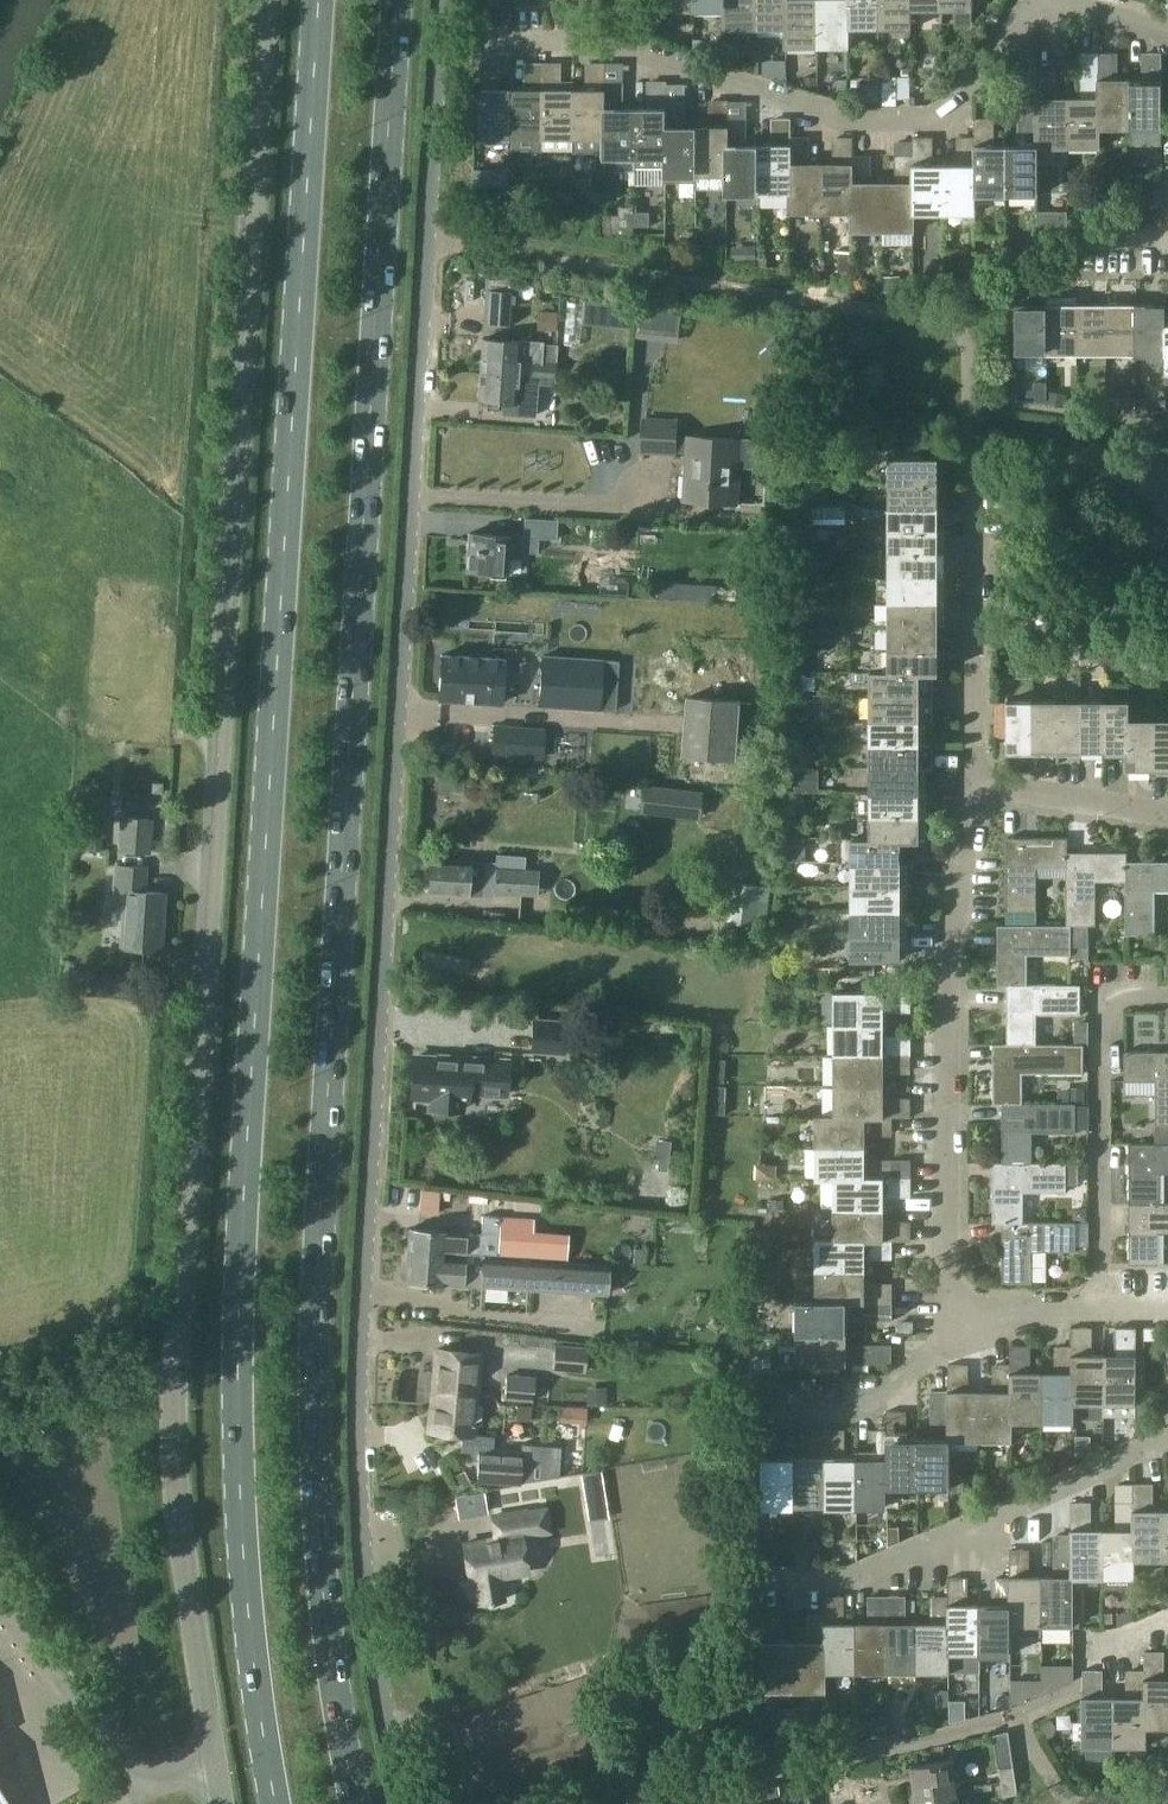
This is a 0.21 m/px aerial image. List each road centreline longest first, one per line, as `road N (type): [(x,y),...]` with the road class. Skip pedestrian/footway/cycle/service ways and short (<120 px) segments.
road 1 (residential): [(410,1803),(388,1728),(365,1537),(372,1205),(442,0)]
road 2 (primary): [(323,0),(232,1416),(232,1532),(269,1803)]
road 3 (primary): [(358,1803),(329,1622),(346,909),(408,0)]
road 4 (unclassified): [(215,1771),(178,1510),(174,1381),(268,0)]
road 5 (residential): [(963,1333),(953,1300),(954,953),(970,874),(973,786),(1167,817)]
road 6 (residential): [(1028,0),(972,90),(943,114),(837,116),(619,43),(626,0)]
road 7 (residential): [(1167,1440),(983,1529),(832,1588),(763,1590)]
road 8 (residential): [(1104,1306),(1105,1002),(1167,1001)]
road 9 (unclassified): [(215,1771),(142,1780),(121,1763),(0,1574)]
road 10 (residential): [(770,1399),(873,1399),(963,1333)]
road 11 (residential): [(1104,1306),(1015,1312),(963,1333)]
road 12 (residential): [(1167,31),(1042,0)]

